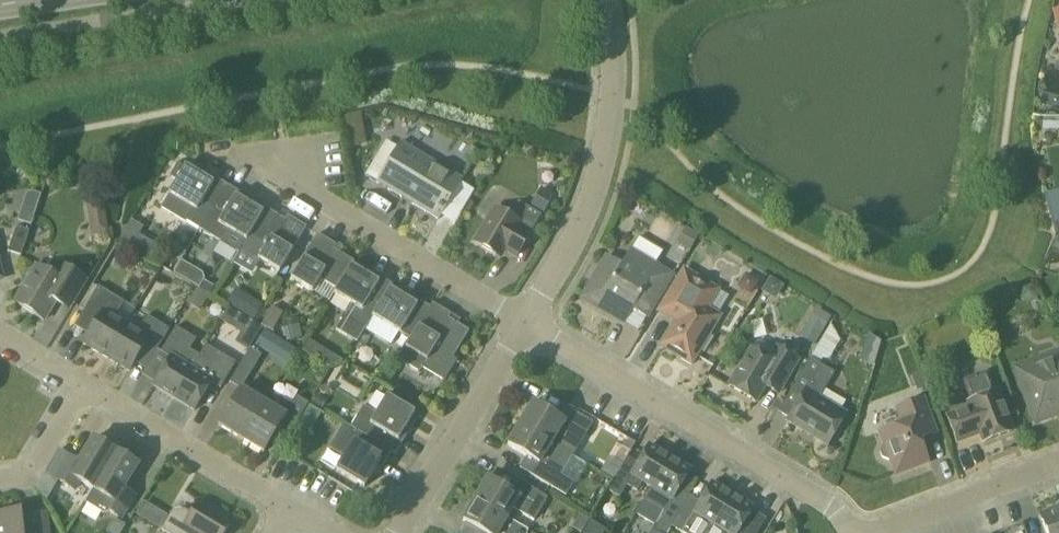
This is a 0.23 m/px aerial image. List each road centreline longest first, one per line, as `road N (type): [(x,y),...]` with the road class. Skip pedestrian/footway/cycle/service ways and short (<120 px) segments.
road 1 (residential): [(847,532),(833,507),(528,323)]
road 2 (residential): [(528,323),(584,218),(608,146),(613,67),(607,0)]
road 3 (residential): [(528,323),(325,206),(294,149)]
road 4 (residential): [(402,532),(528,323)]
road 5 (residential): [(290,507),(85,384)]
road 6 (residential): [(1058,461),(872,532)]
road 7 (residential): [(85,384),(30,478),(0,481)]

